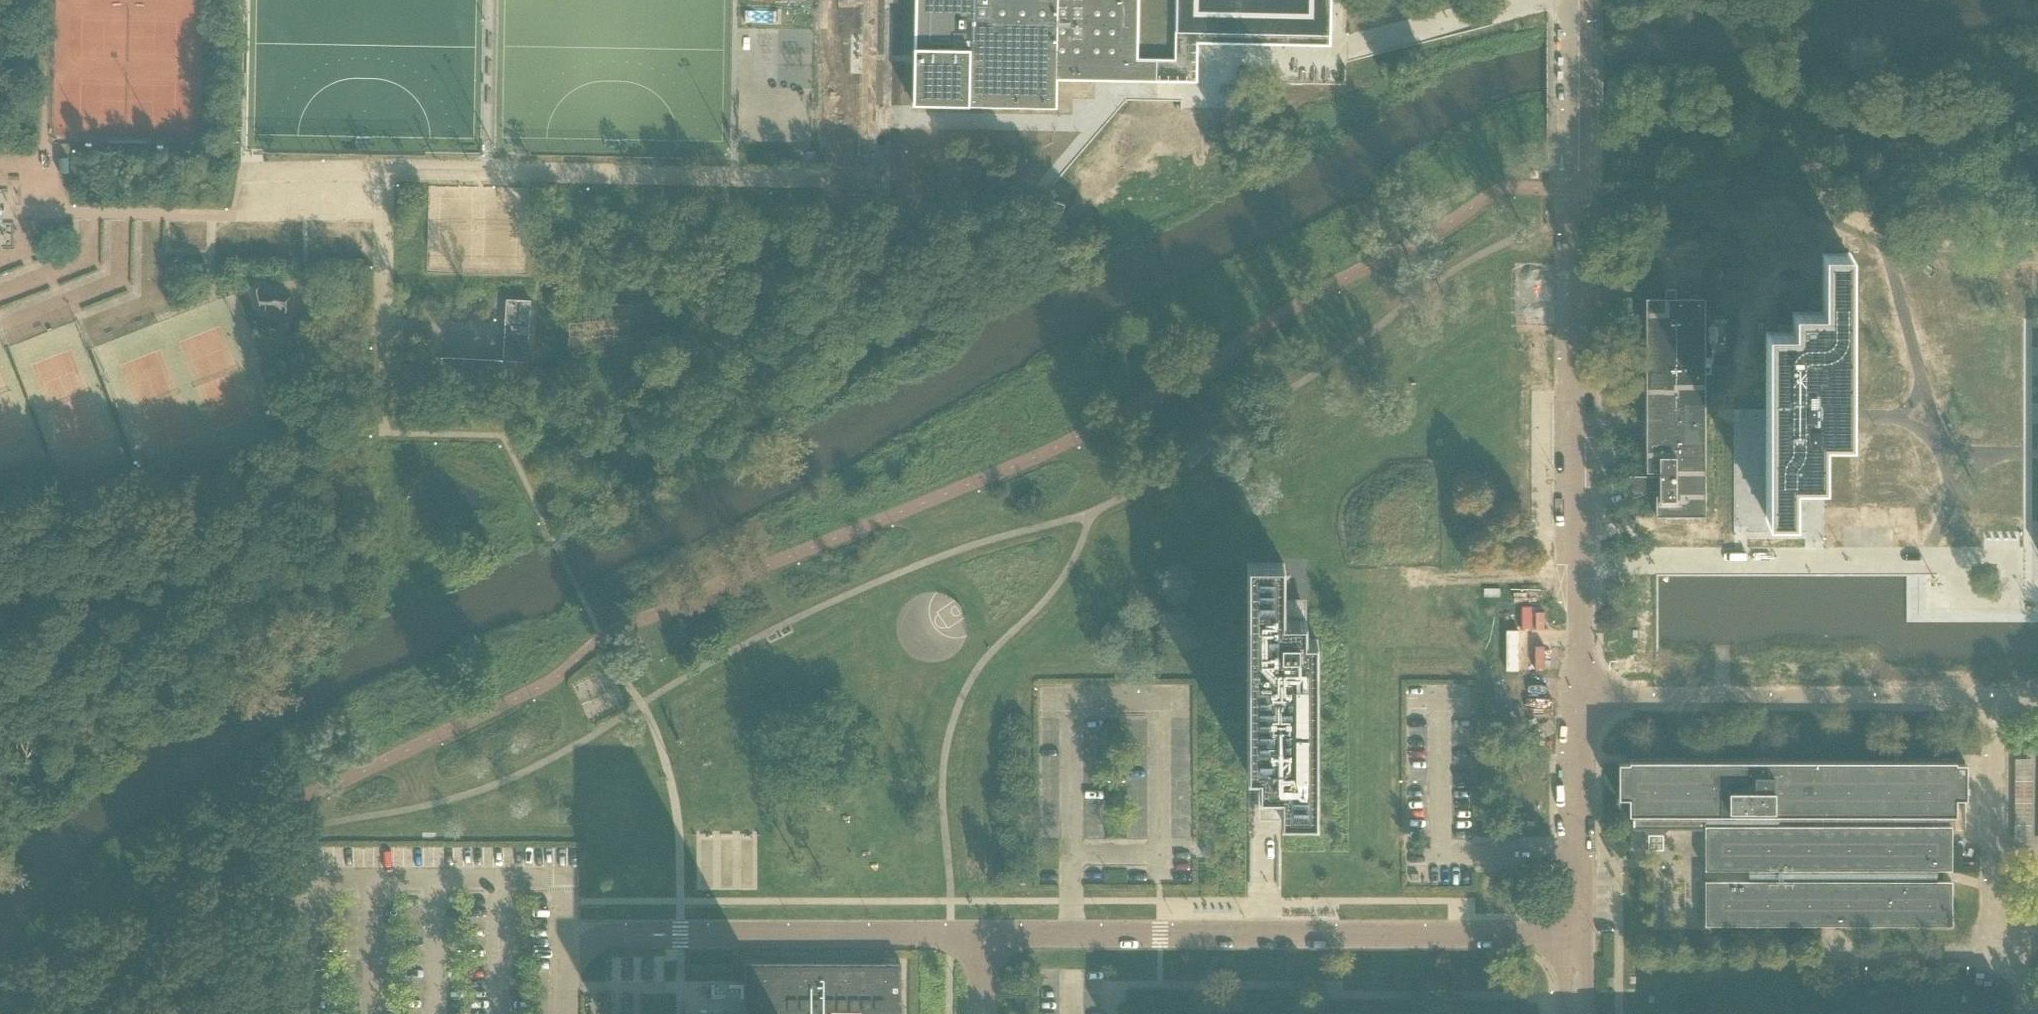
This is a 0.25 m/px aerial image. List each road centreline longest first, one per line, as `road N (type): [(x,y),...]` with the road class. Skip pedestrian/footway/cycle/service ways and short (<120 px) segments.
road 1 (unclassified): [(981,936),(1574,936)]
road 2 (unclassified): [(1573,700),(1570,189)]
road 3 (unclassified): [(2037,700),(1573,700)]
road 4 (unclassified): [(565,978),(590,944),(618,934),(981,936)]
road 5 (unclassified): [(1574,936),(1573,700)]

